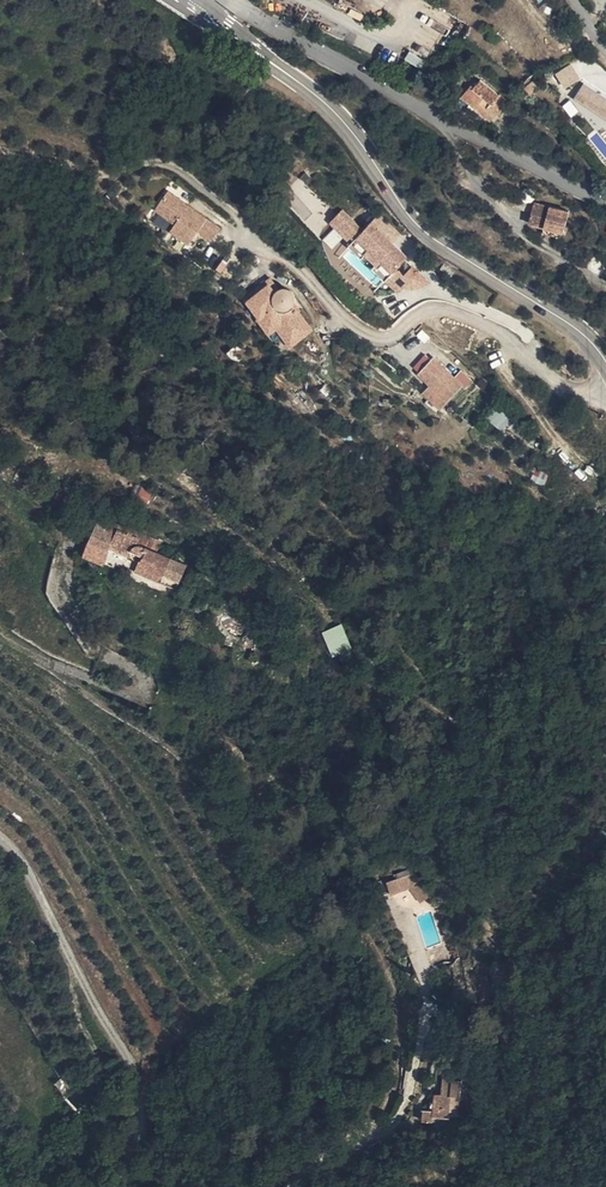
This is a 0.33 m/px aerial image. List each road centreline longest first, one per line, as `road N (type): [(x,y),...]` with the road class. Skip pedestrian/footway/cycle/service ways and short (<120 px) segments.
road 1 (secondary): [(605,356),(585,332),(423,224),(336,109),(197,9)]
road 2 (residential): [(237,0),(544,173),(605,199)]
road 3 (residential): [(0,836),(25,858),(147,1094),(135,1170),(122,1186)]

